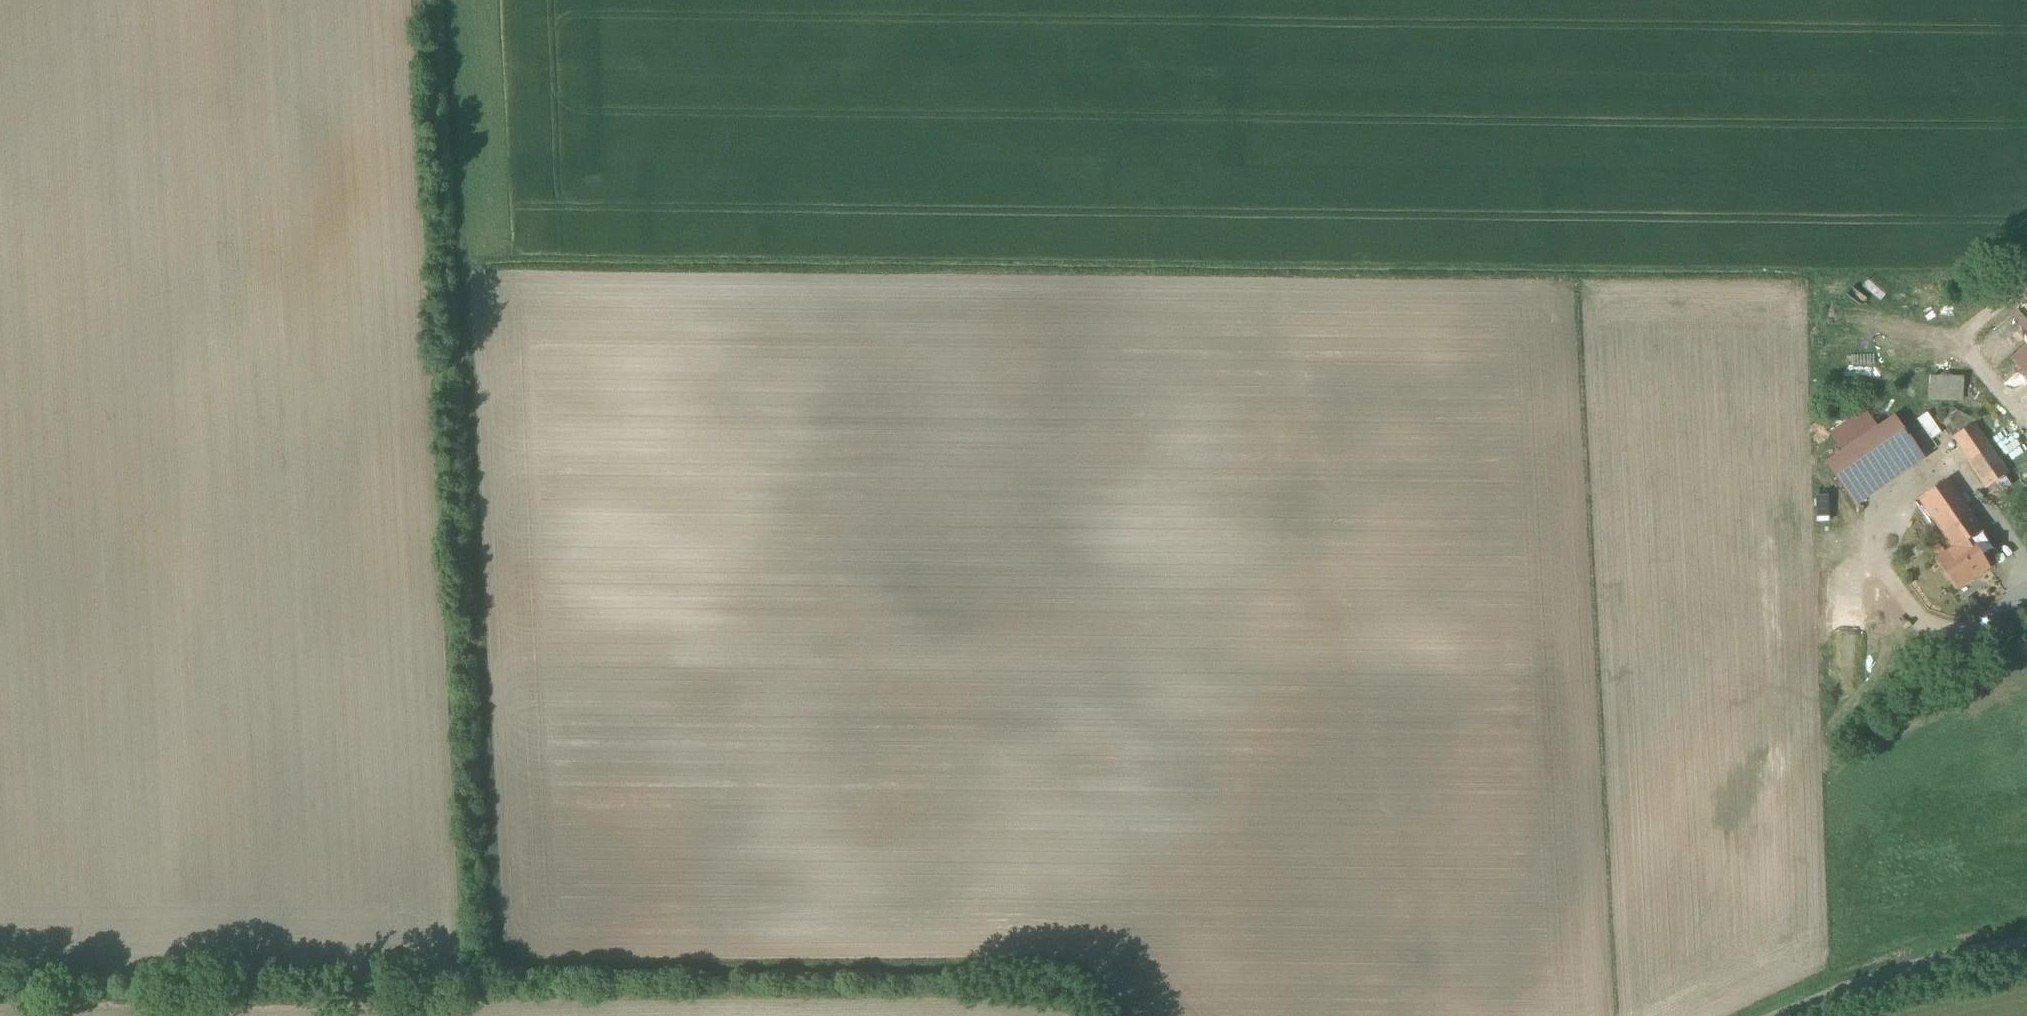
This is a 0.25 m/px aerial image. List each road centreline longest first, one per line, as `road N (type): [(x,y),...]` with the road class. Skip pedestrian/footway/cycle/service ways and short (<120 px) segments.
road 1 (unclassified): [(2026,947),(1789,1015)]

